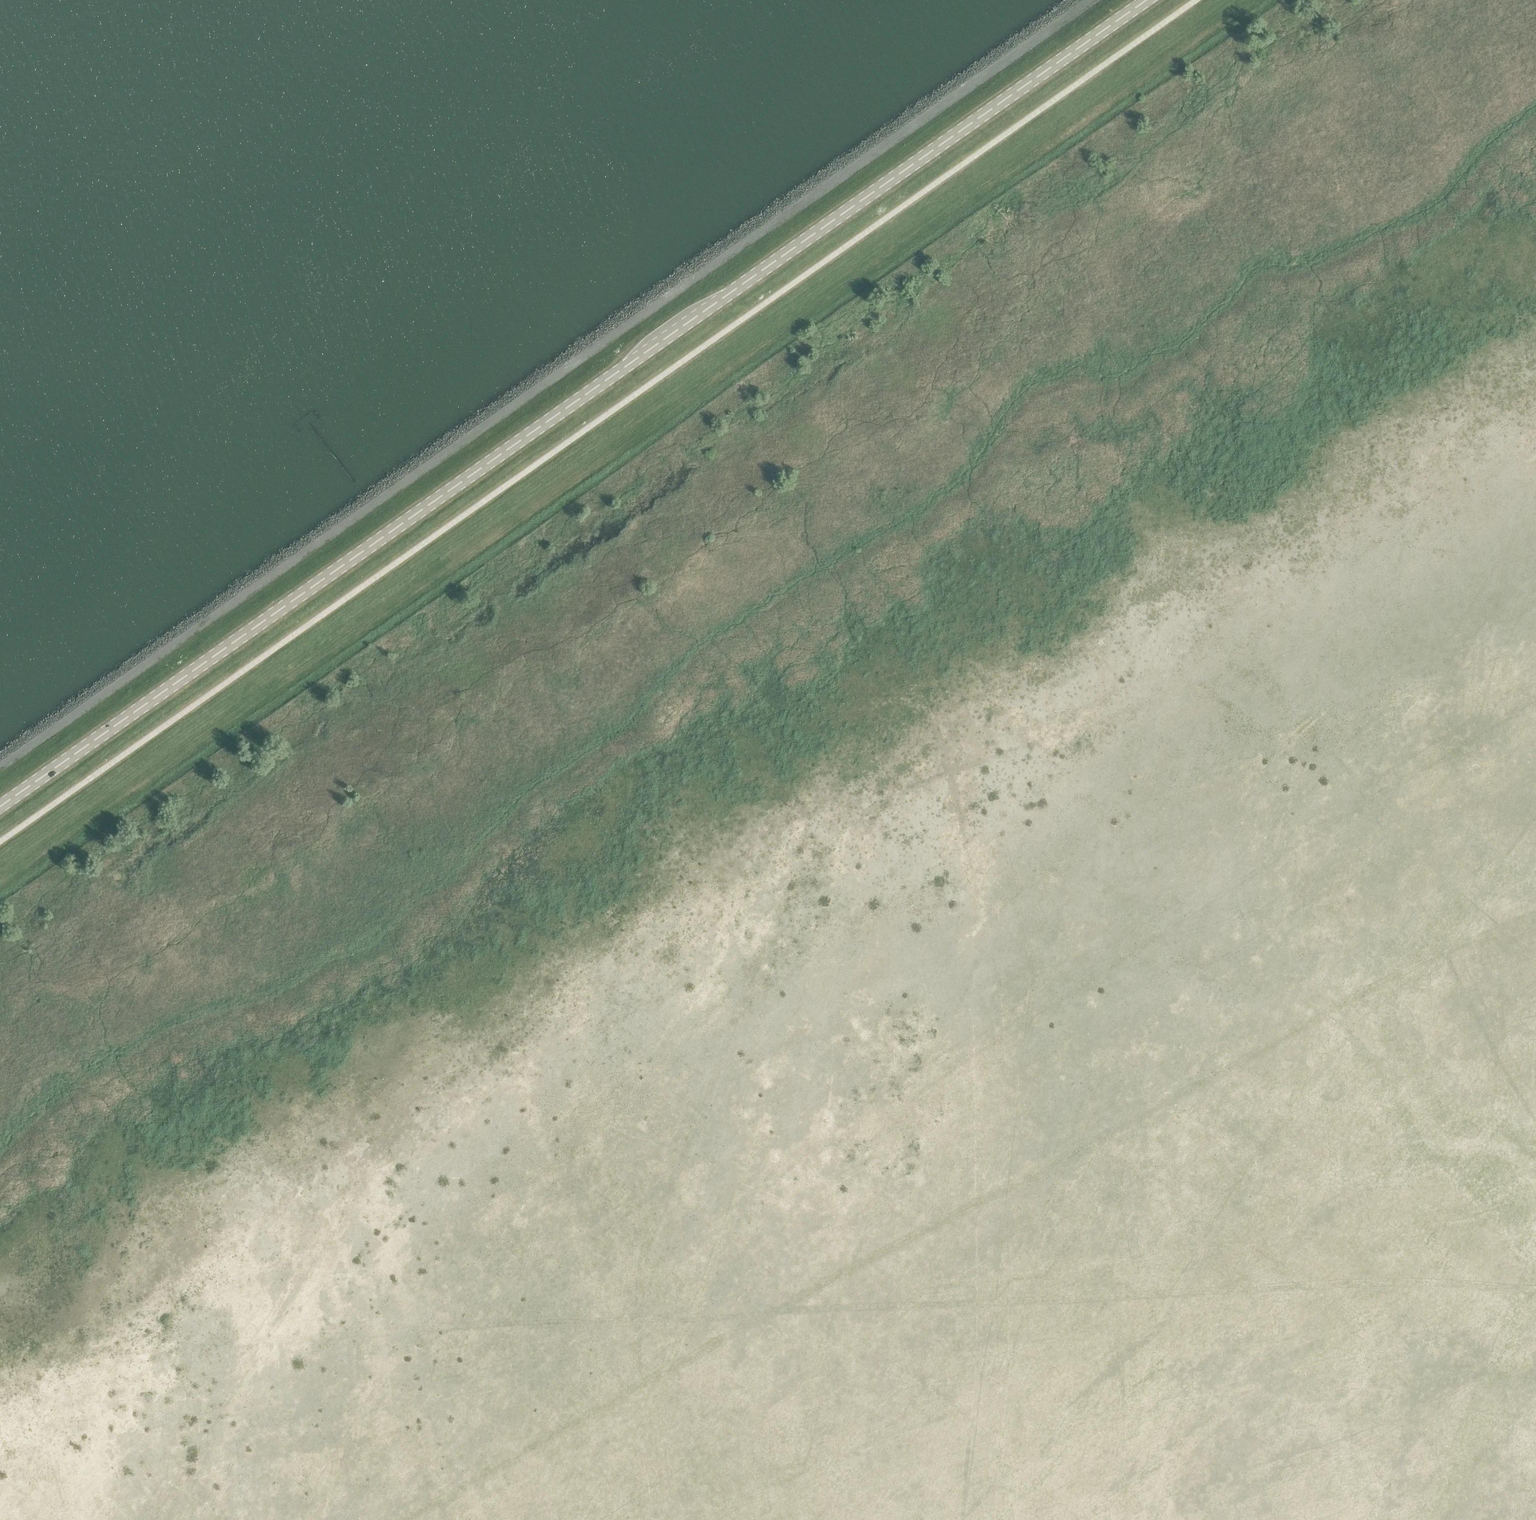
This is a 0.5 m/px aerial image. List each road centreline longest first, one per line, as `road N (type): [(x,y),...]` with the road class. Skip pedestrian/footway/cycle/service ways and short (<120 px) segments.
road 1 (secondary): [(0,801),(1138,0)]

